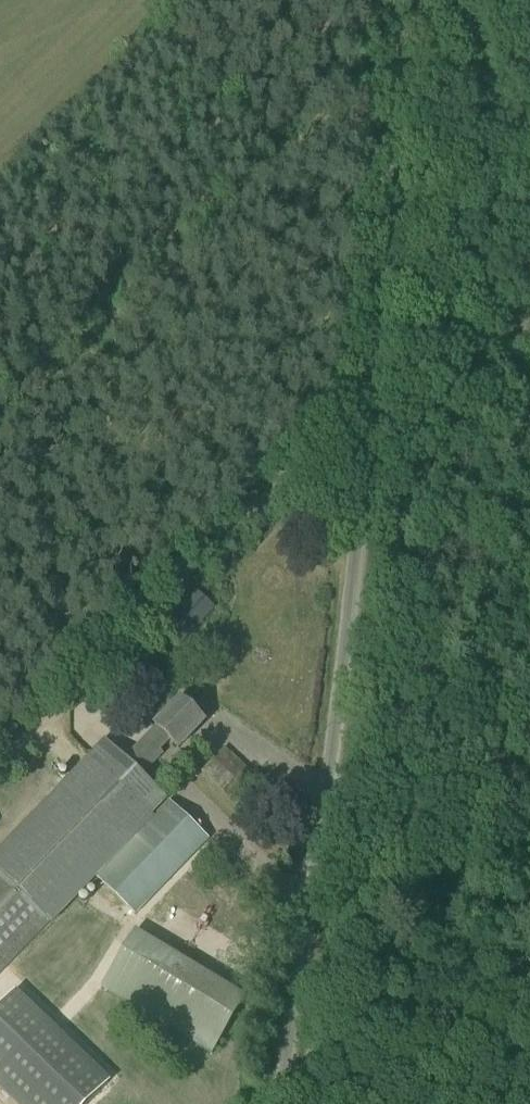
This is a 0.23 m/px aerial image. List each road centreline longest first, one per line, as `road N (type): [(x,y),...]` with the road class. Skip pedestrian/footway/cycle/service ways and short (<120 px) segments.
road 1 (unclassified): [(282,1103),(346,631),(403,0)]
road 2 (track): [(0,764),(369,373)]

